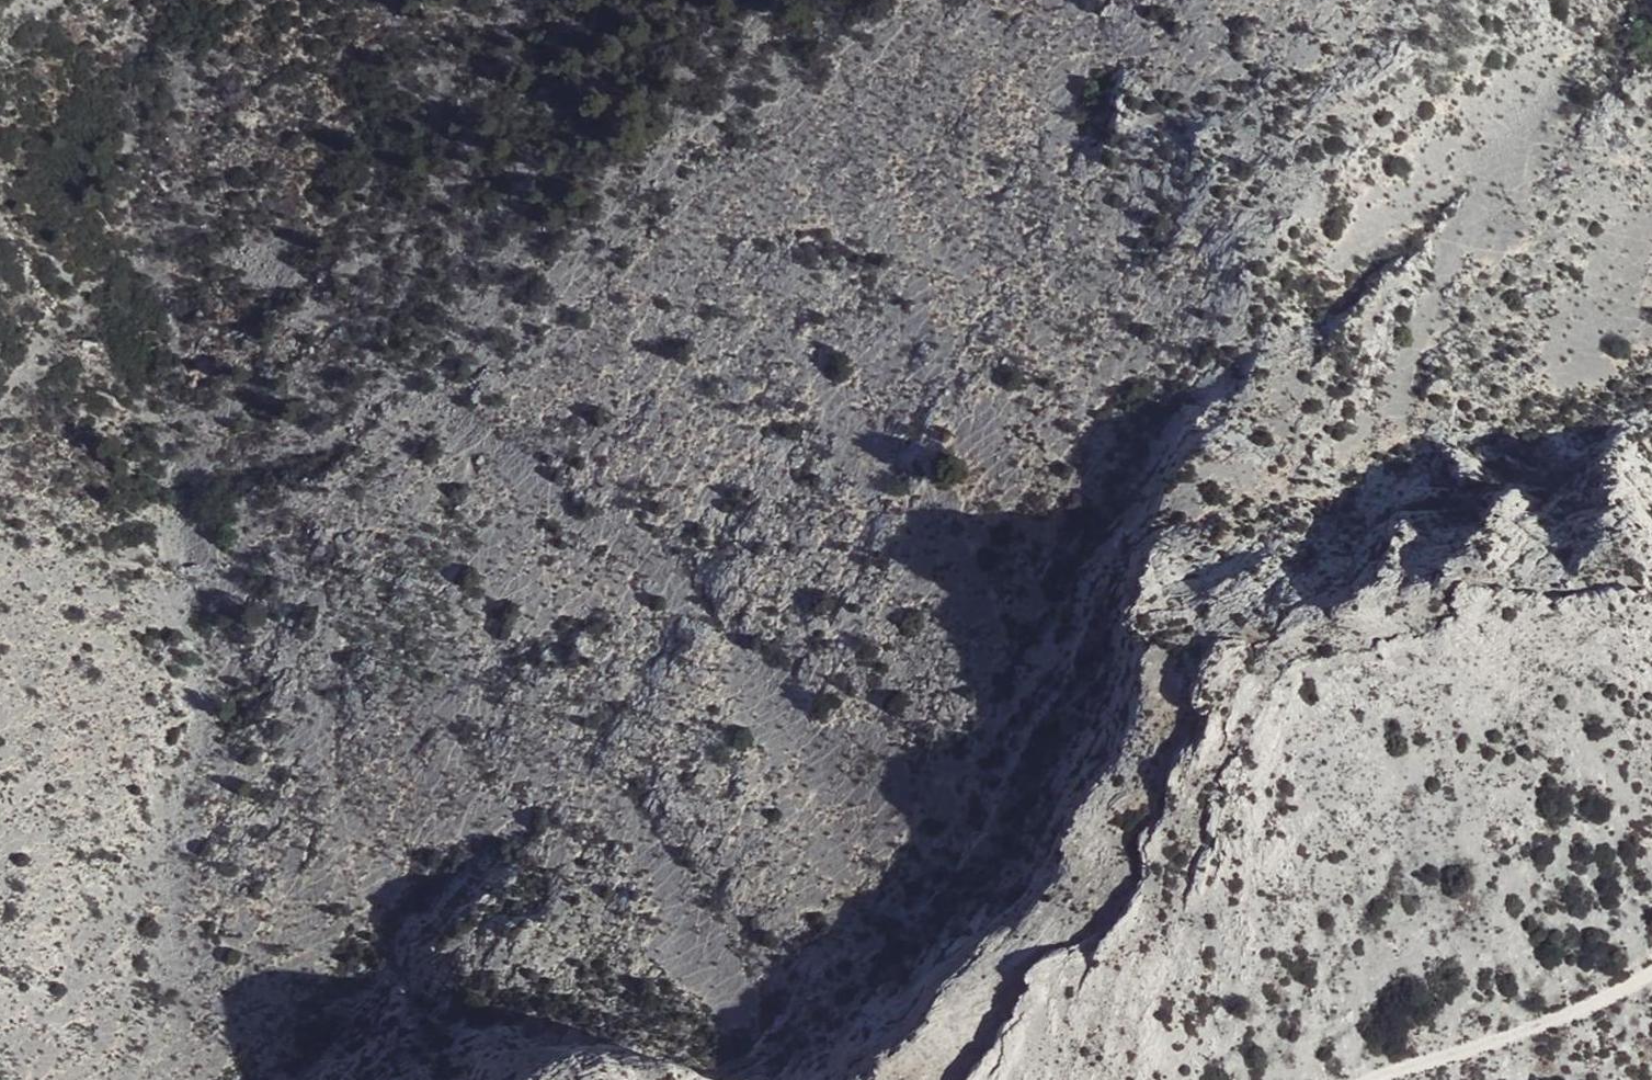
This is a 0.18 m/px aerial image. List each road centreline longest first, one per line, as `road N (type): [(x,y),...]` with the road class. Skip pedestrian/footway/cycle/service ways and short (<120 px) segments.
road 1 (track): [(1369,1079),(1526,1031),(1651,972)]

